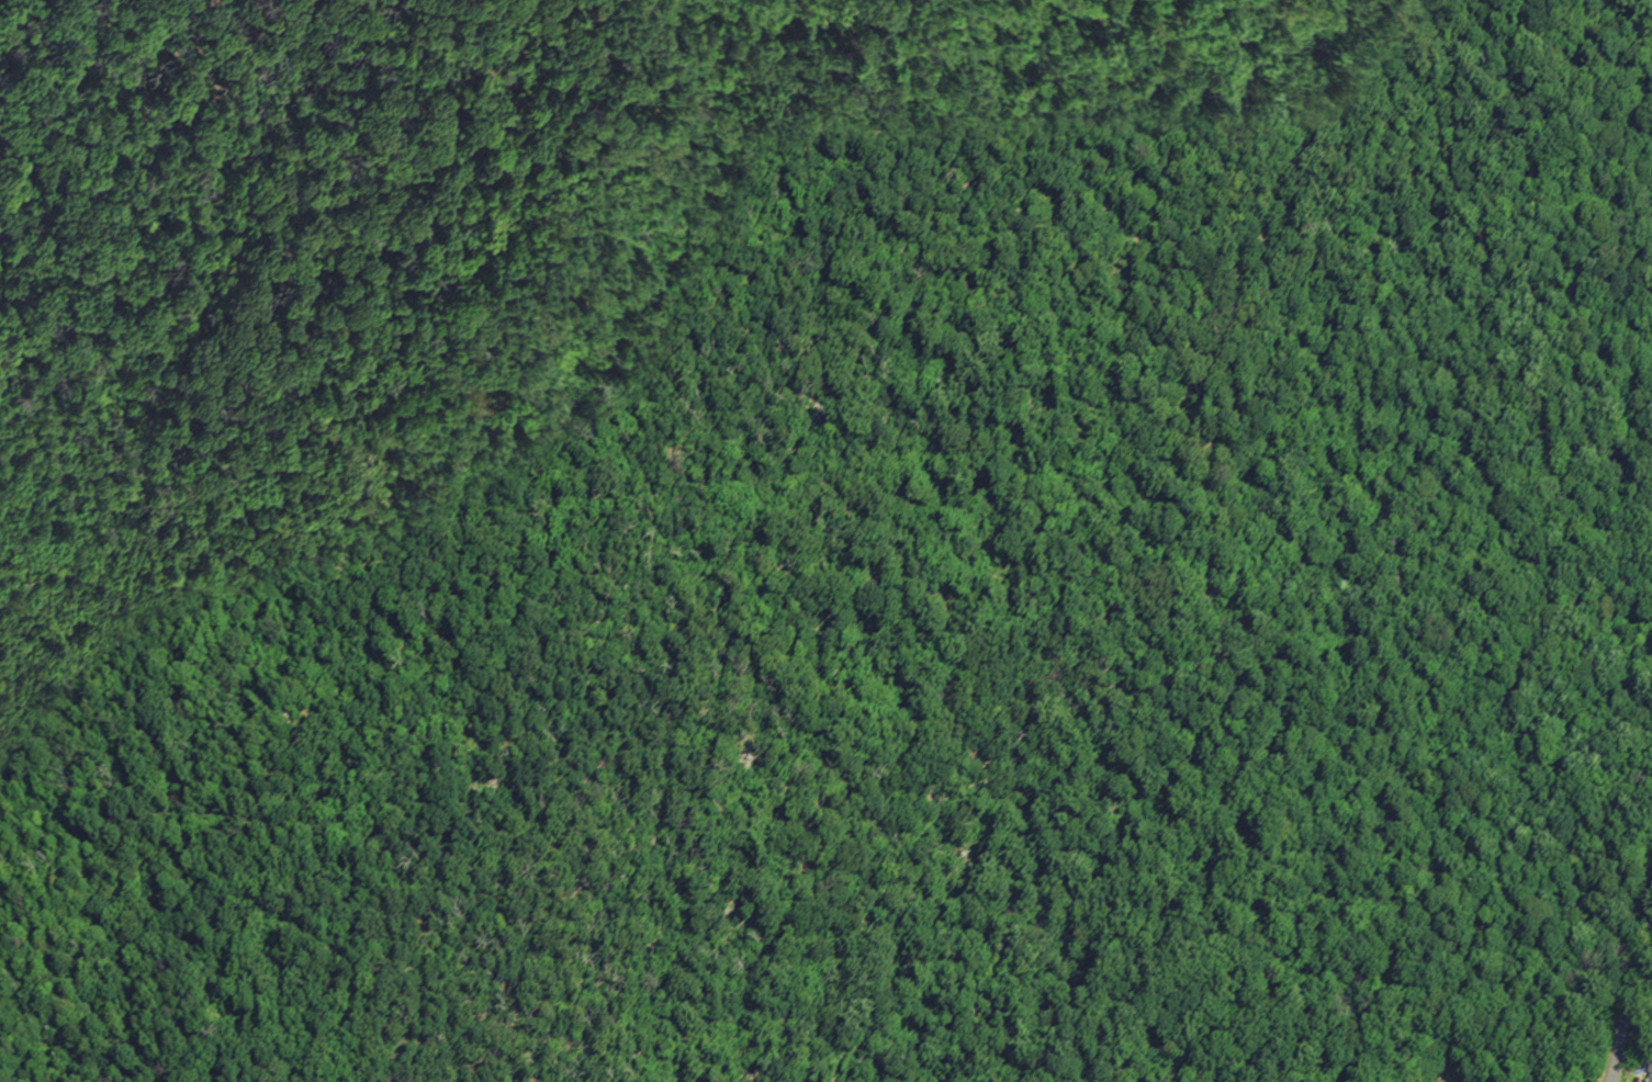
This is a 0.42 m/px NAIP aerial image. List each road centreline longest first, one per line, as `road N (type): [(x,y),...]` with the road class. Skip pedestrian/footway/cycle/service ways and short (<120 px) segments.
road 1 (residential): [(1611,1081),(1651,918)]

